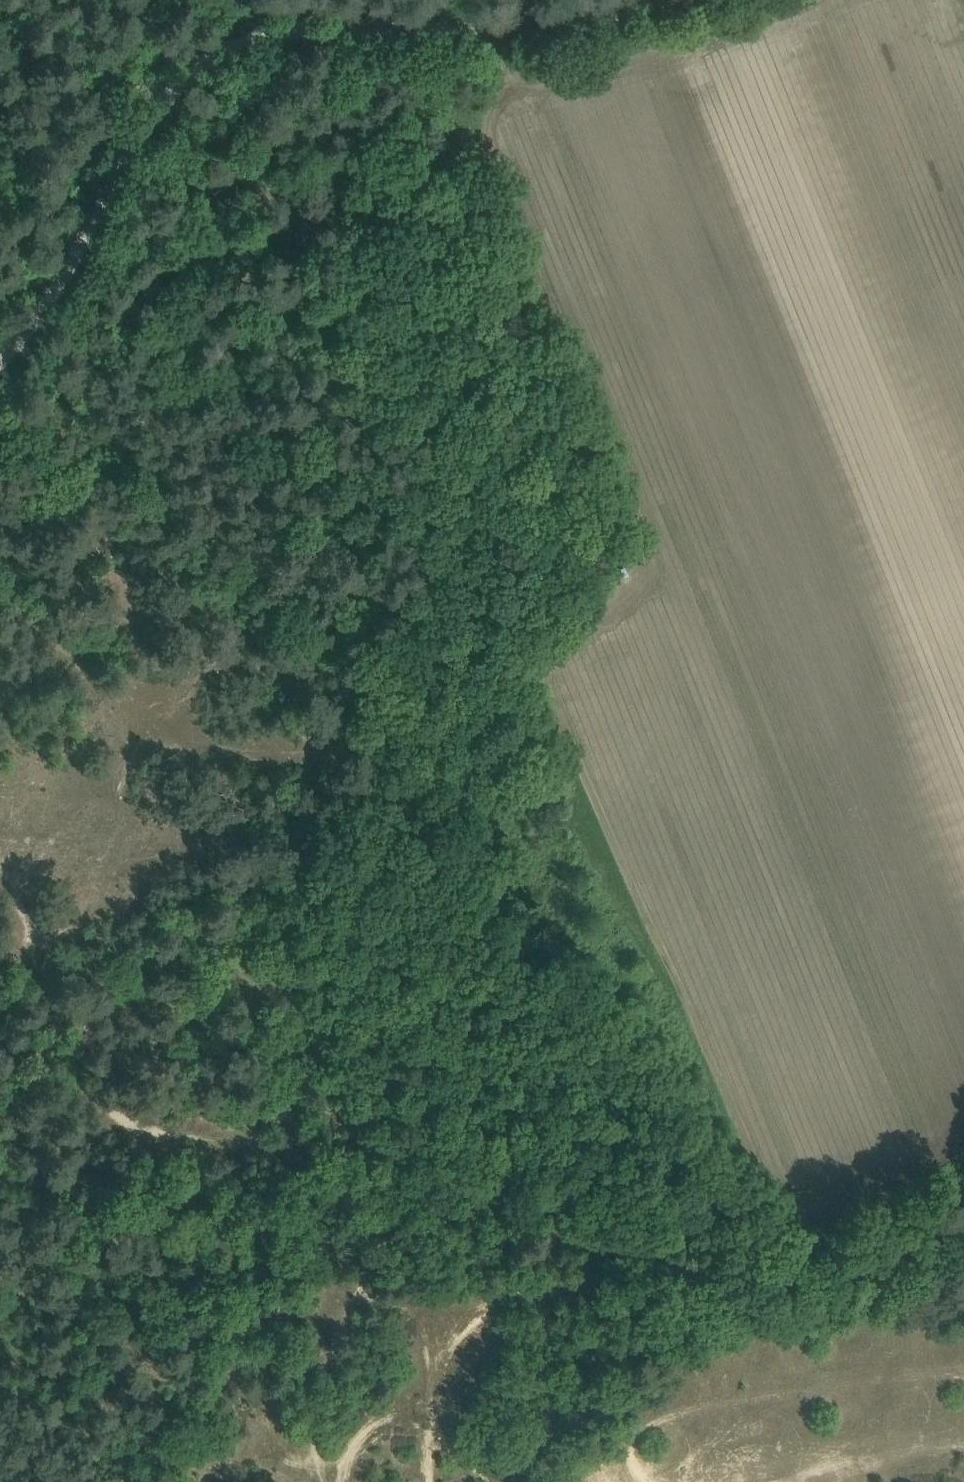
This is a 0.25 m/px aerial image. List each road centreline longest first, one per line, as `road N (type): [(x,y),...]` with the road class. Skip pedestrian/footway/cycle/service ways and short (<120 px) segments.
road 1 (track): [(0,344),(78,261),(166,106),(207,65),(317,28),(591,18),(659,0)]

